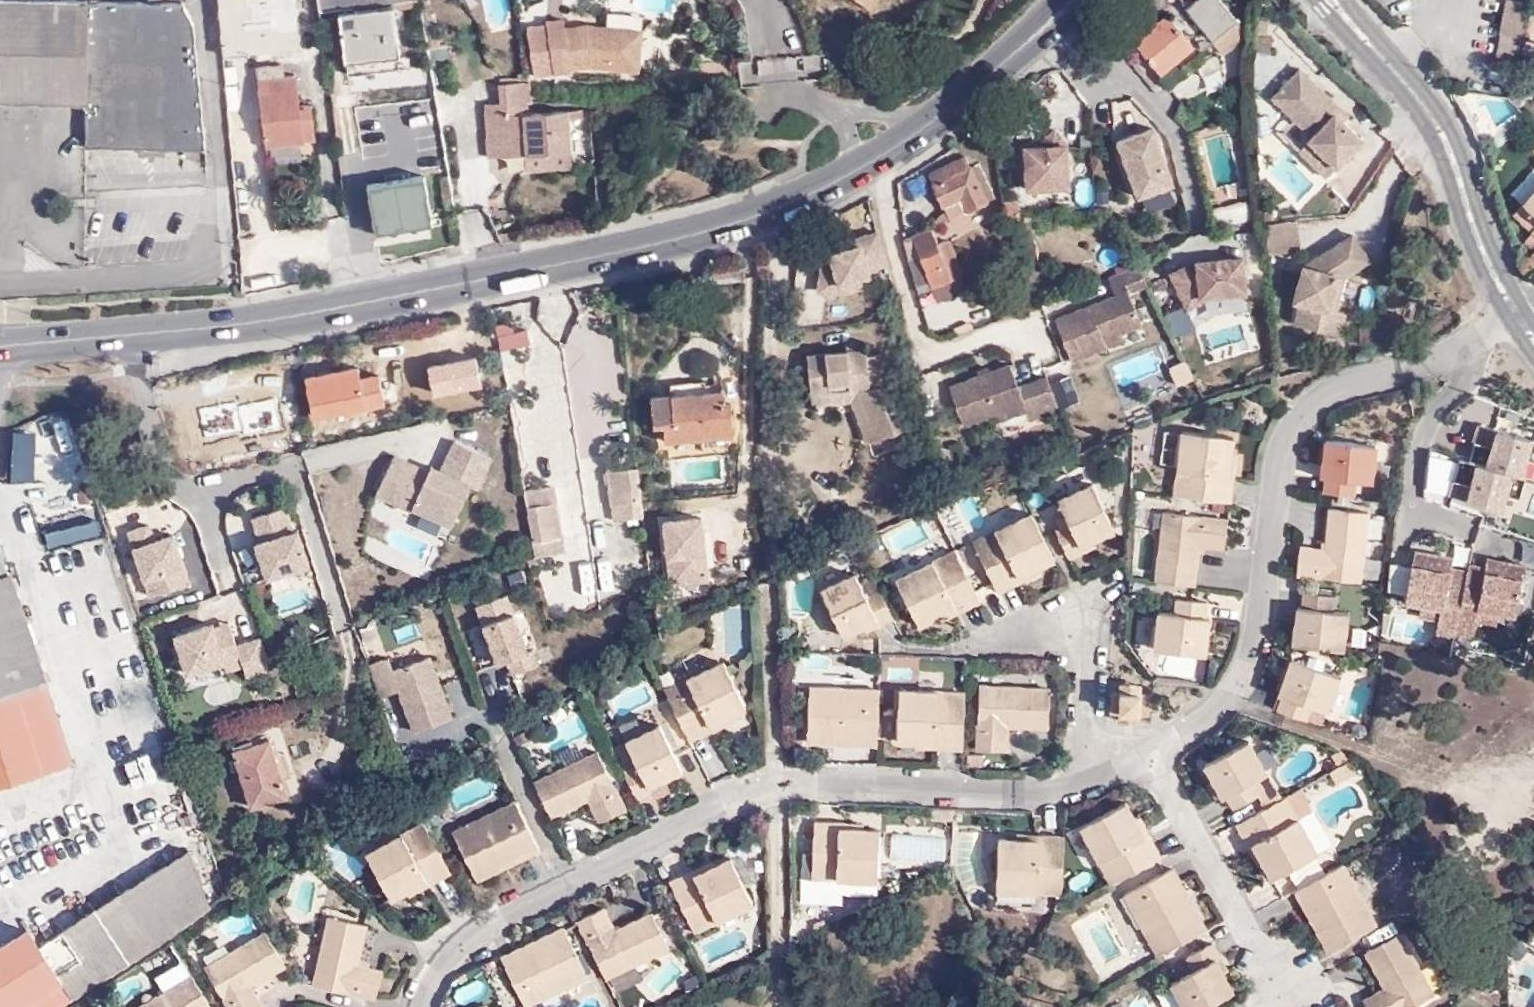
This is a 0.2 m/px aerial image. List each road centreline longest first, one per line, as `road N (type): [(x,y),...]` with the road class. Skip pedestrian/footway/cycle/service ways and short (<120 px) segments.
road 1 (secondary): [(1028,44),(928,124),(778,208),(631,250),(298,318),(0,346)]
road 2 (track): [(778,208),(769,415),(786,1006)]
road 3 (residential): [(419,1006),(469,943),(569,883),(782,786),(1039,795),(1112,768)]
road 4 (residential): [(1149,749),(1218,708),(1251,662),(1290,432),(1323,391),(1443,356),(1522,322)]
road 5 (residential): [(1361,34),(1409,84),(1445,141),(1495,278),(1522,322)]
road 6 (residential): [(1288,1003),(1149,749)]
road 7 (residential): [(1112,768),(1073,625)]

